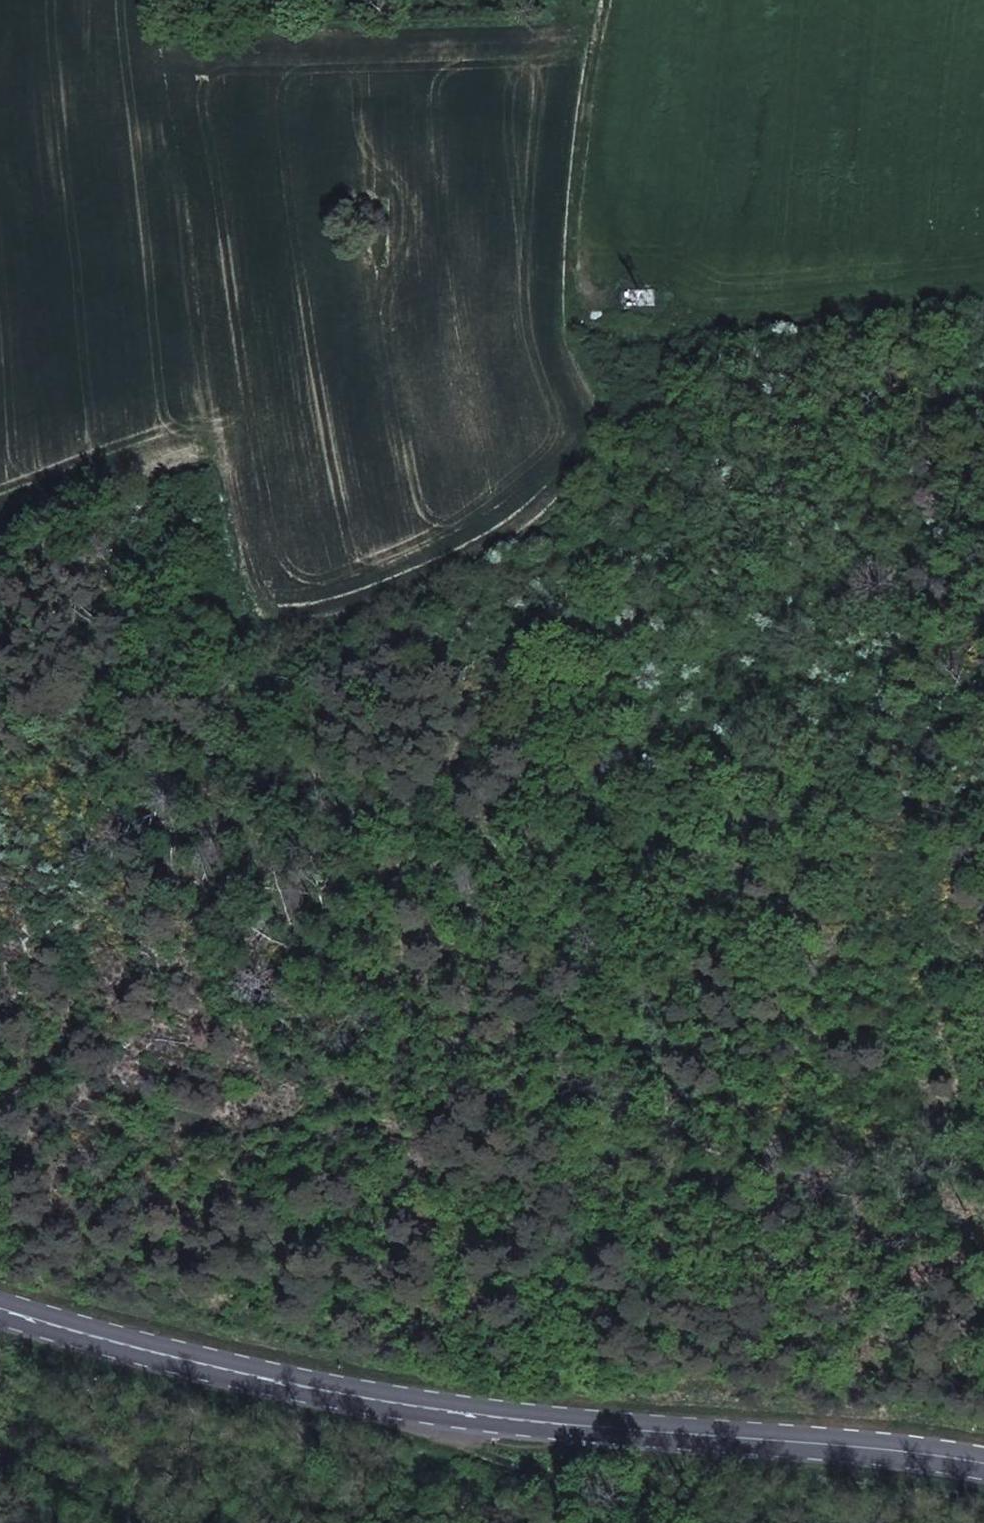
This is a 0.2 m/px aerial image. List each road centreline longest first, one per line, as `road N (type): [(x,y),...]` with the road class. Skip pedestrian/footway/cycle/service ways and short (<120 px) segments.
road 1 (secondary): [(983,1462),(939,1451),(526,1422),(244,1372),(0,1305)]
road 2 (track): [(607,0),(576,258),(589,296),(627,321),(655,322)]

